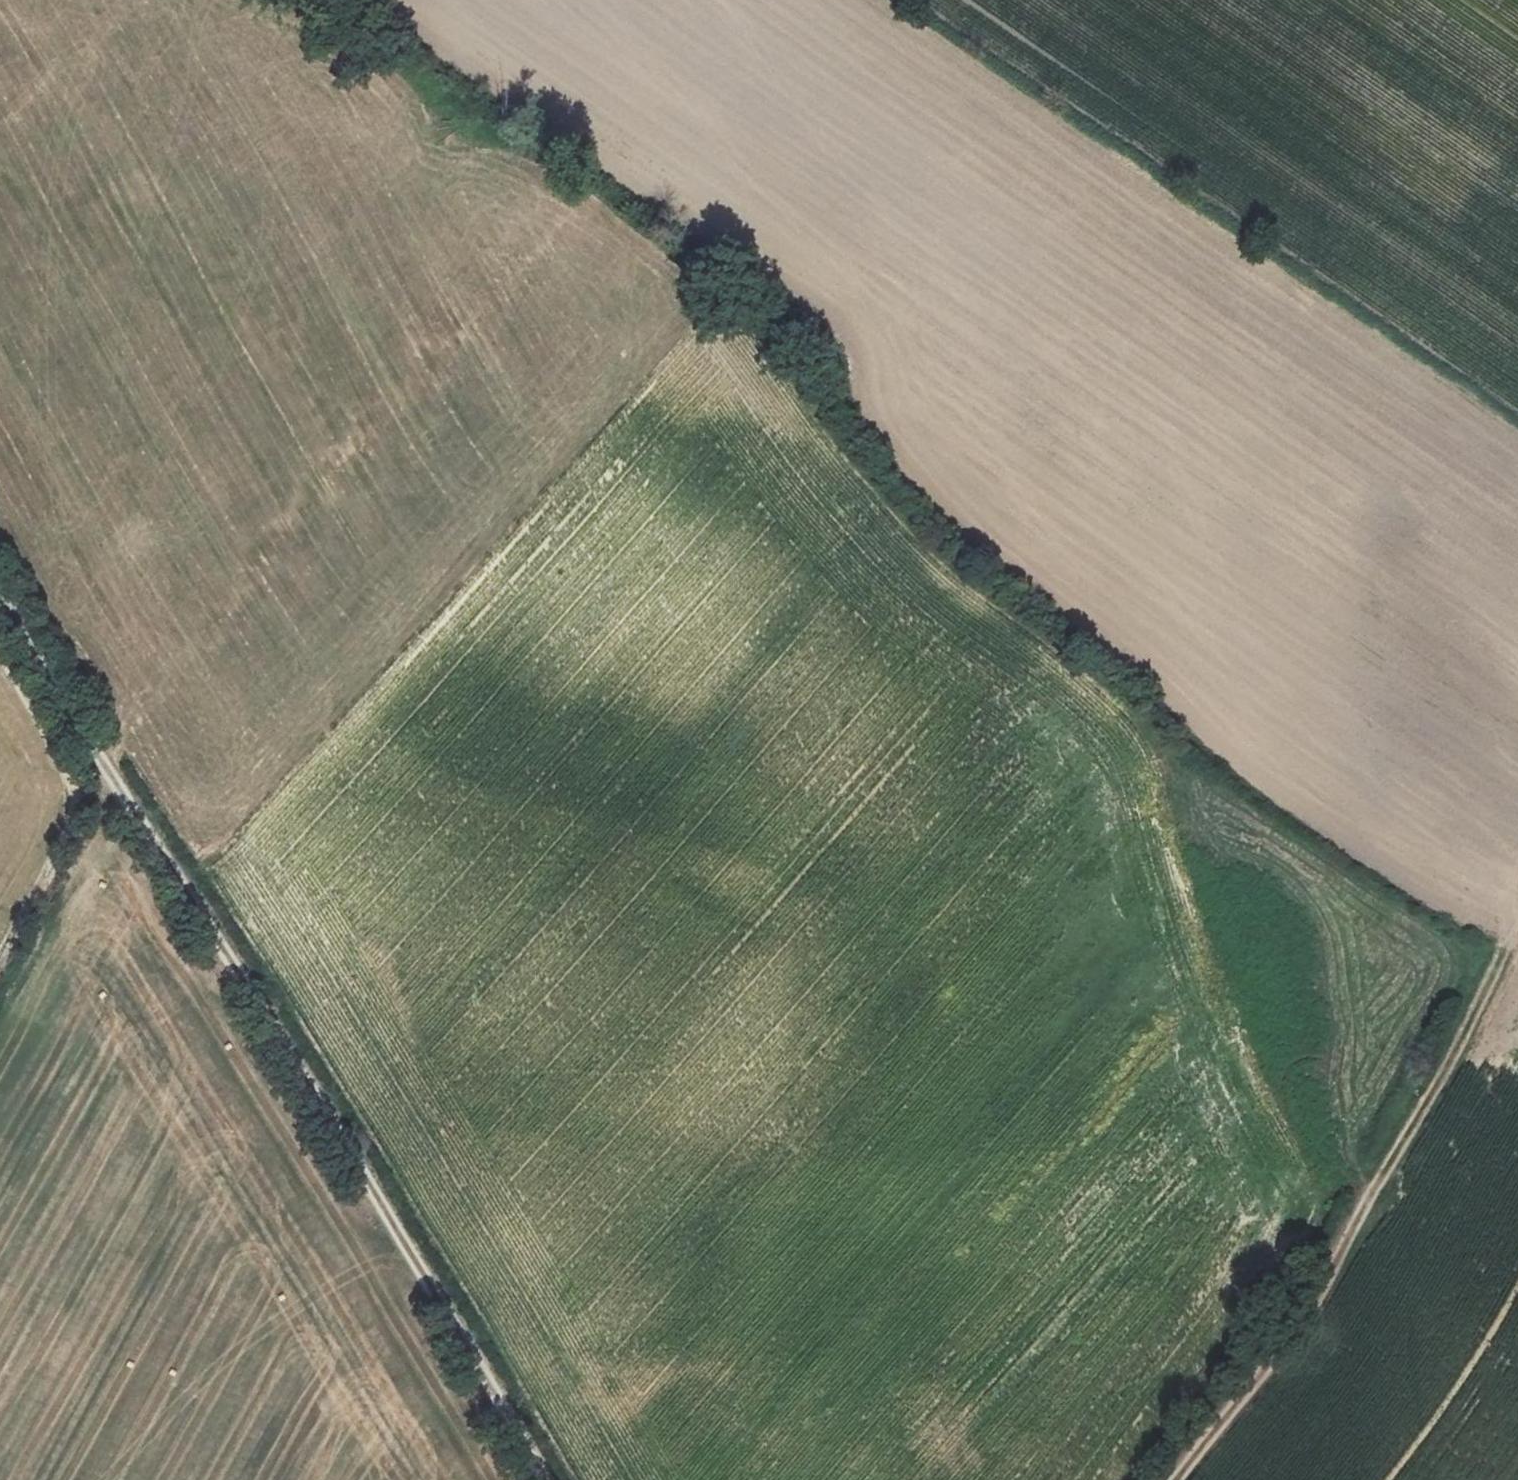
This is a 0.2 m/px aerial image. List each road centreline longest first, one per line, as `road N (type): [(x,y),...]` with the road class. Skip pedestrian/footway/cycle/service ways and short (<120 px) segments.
road 1 (track): [(0,582),(99,749),(245,952),(545,1479)]
road 2 (track): [(1184,1479),(1322,1303),(1508,955)]

